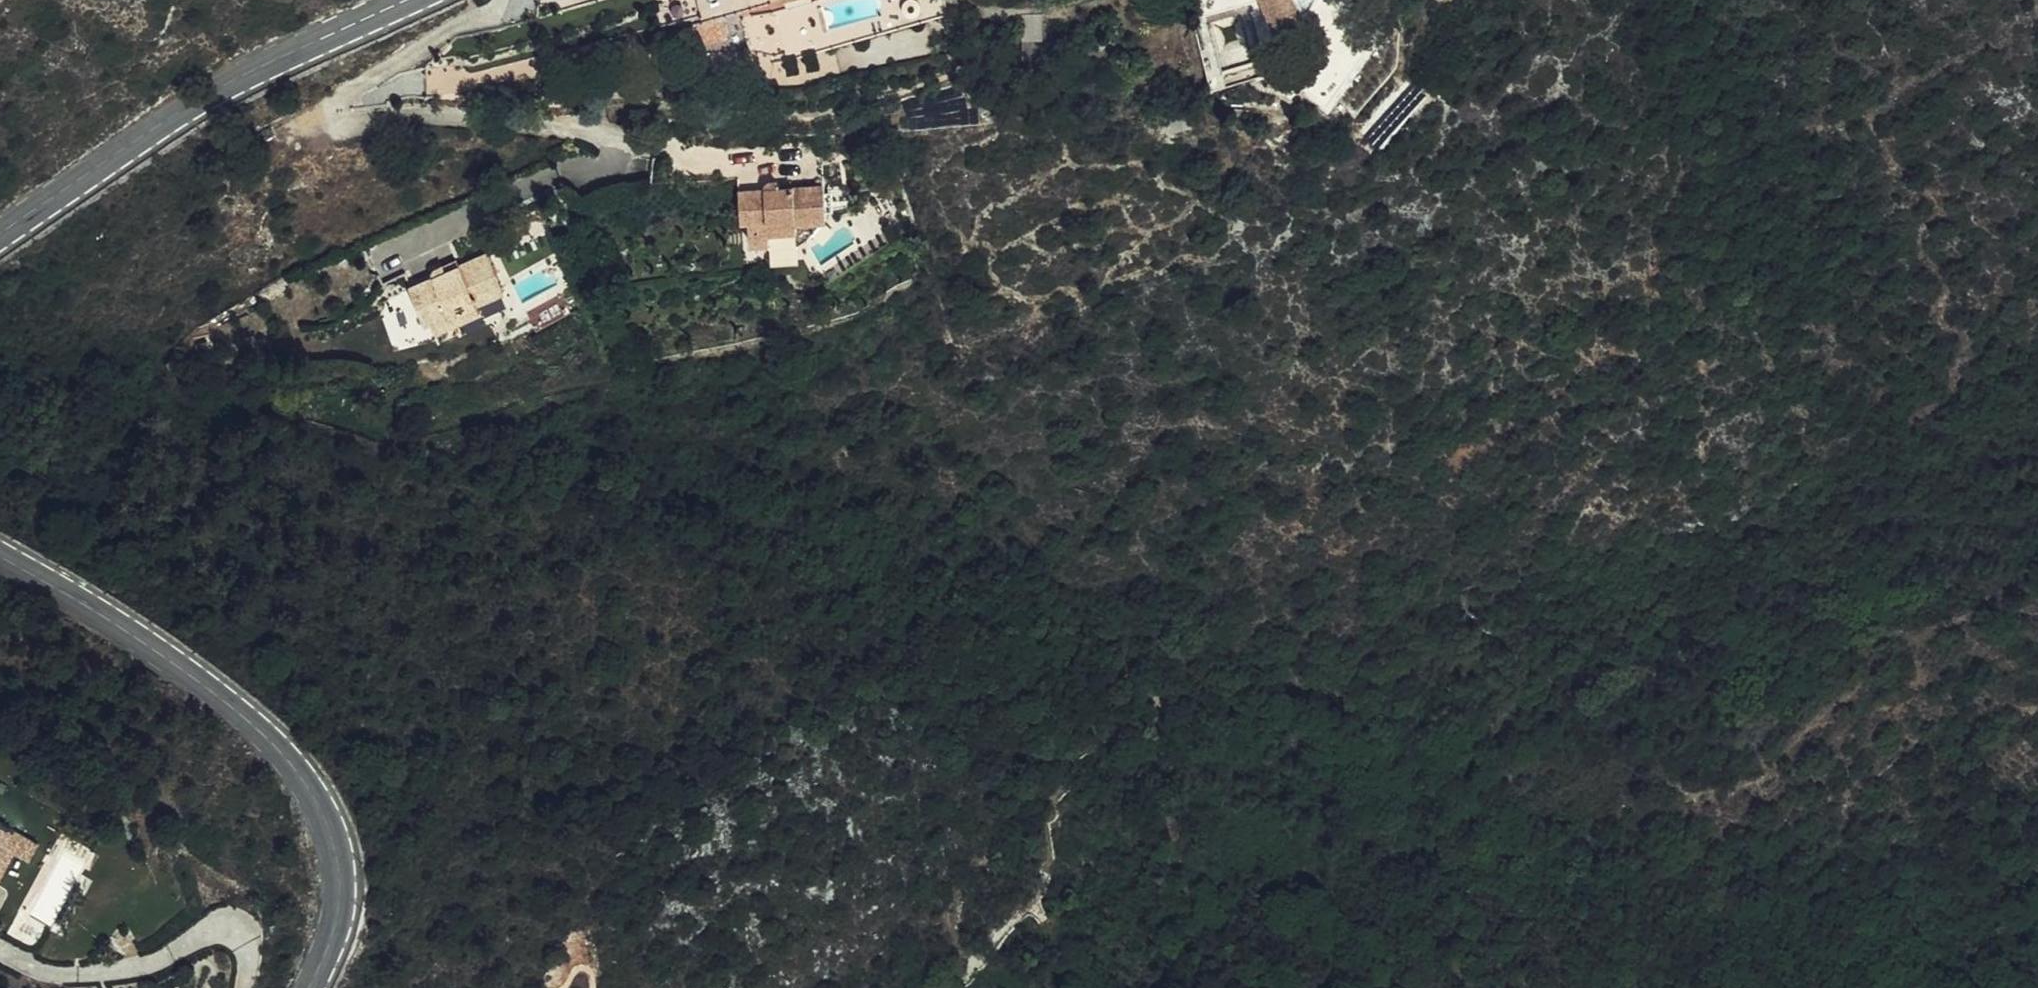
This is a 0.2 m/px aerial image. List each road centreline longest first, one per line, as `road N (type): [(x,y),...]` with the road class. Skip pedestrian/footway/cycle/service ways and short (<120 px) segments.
road 1 (secondary): [(308,987),(339,902),(334,846),(311,791),(280,749),(230,706),(0,556)]
road 2 (secondary): [(0,236),(181,113),(413,0)]

